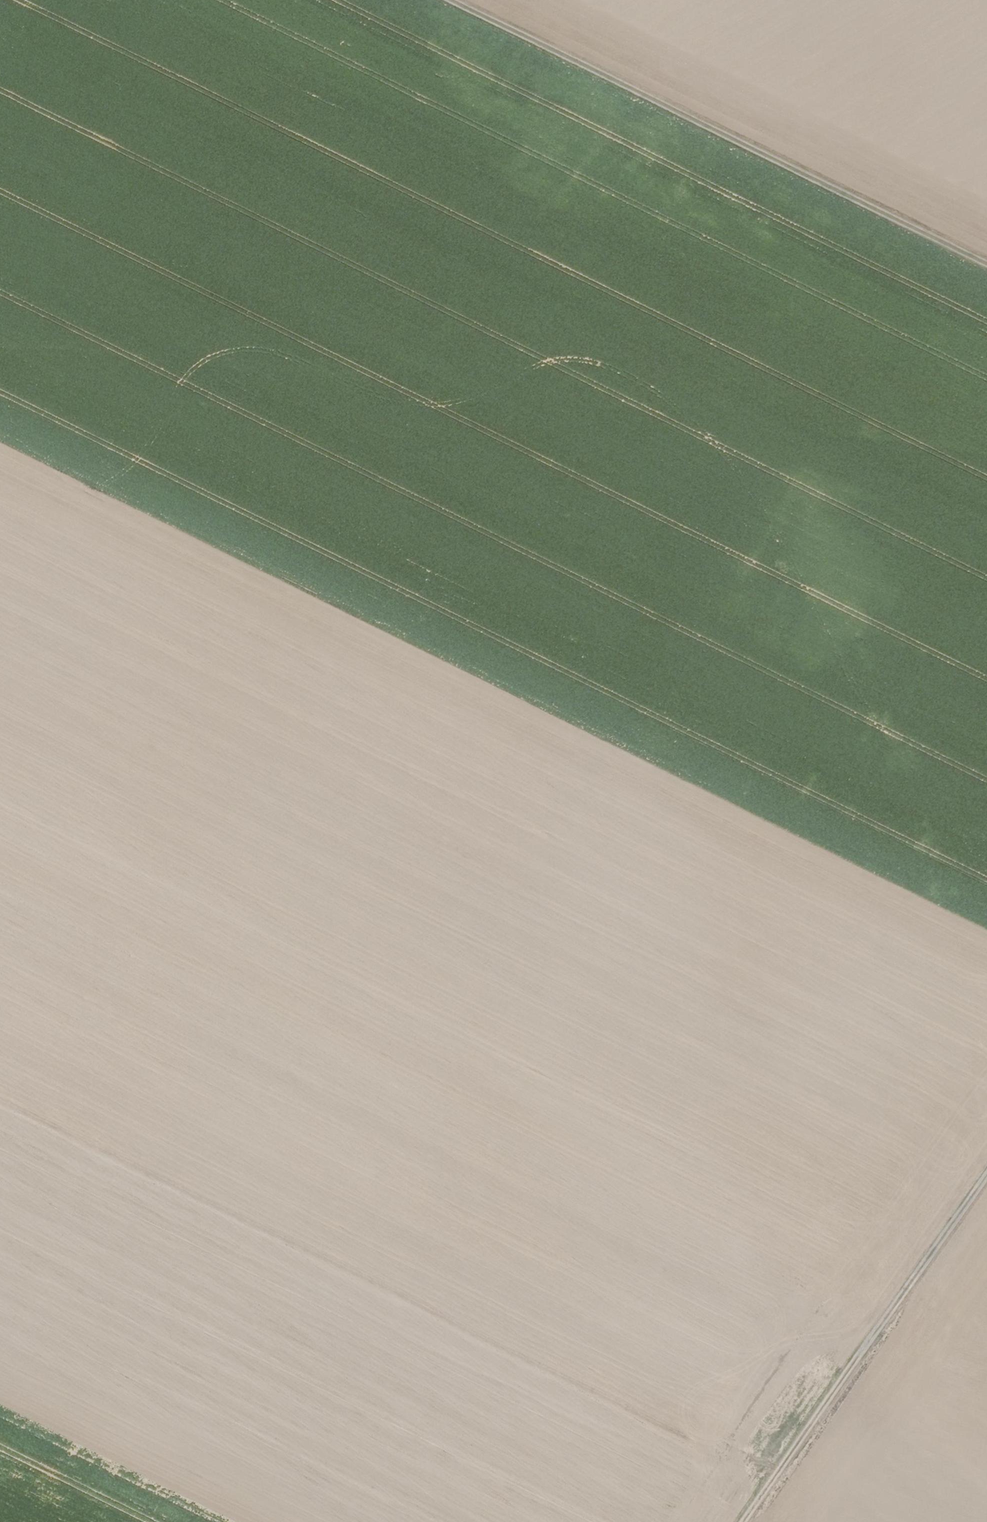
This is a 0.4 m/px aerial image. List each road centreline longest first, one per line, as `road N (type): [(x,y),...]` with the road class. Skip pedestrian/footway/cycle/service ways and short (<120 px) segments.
road 1 (track): [(986,263),(458,0)]
road 2 (track): [(744,1521),(986,1177)]

